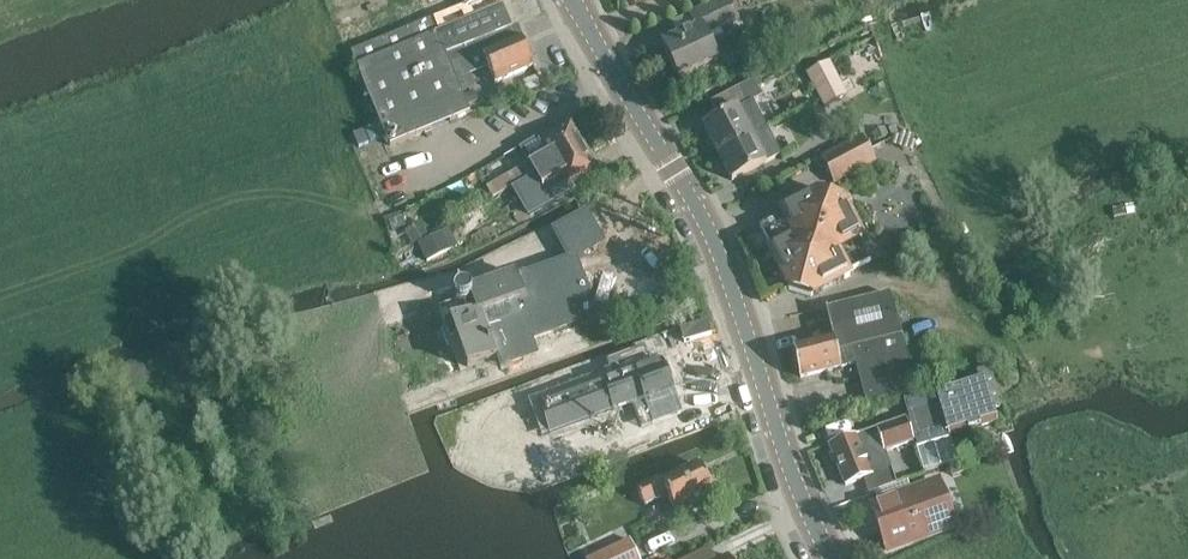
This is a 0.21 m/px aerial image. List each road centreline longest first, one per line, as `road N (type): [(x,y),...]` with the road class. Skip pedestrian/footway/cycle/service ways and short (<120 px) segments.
road 1 (tertiary): [(834,558),(790,468),(718,250),(574,0)]

